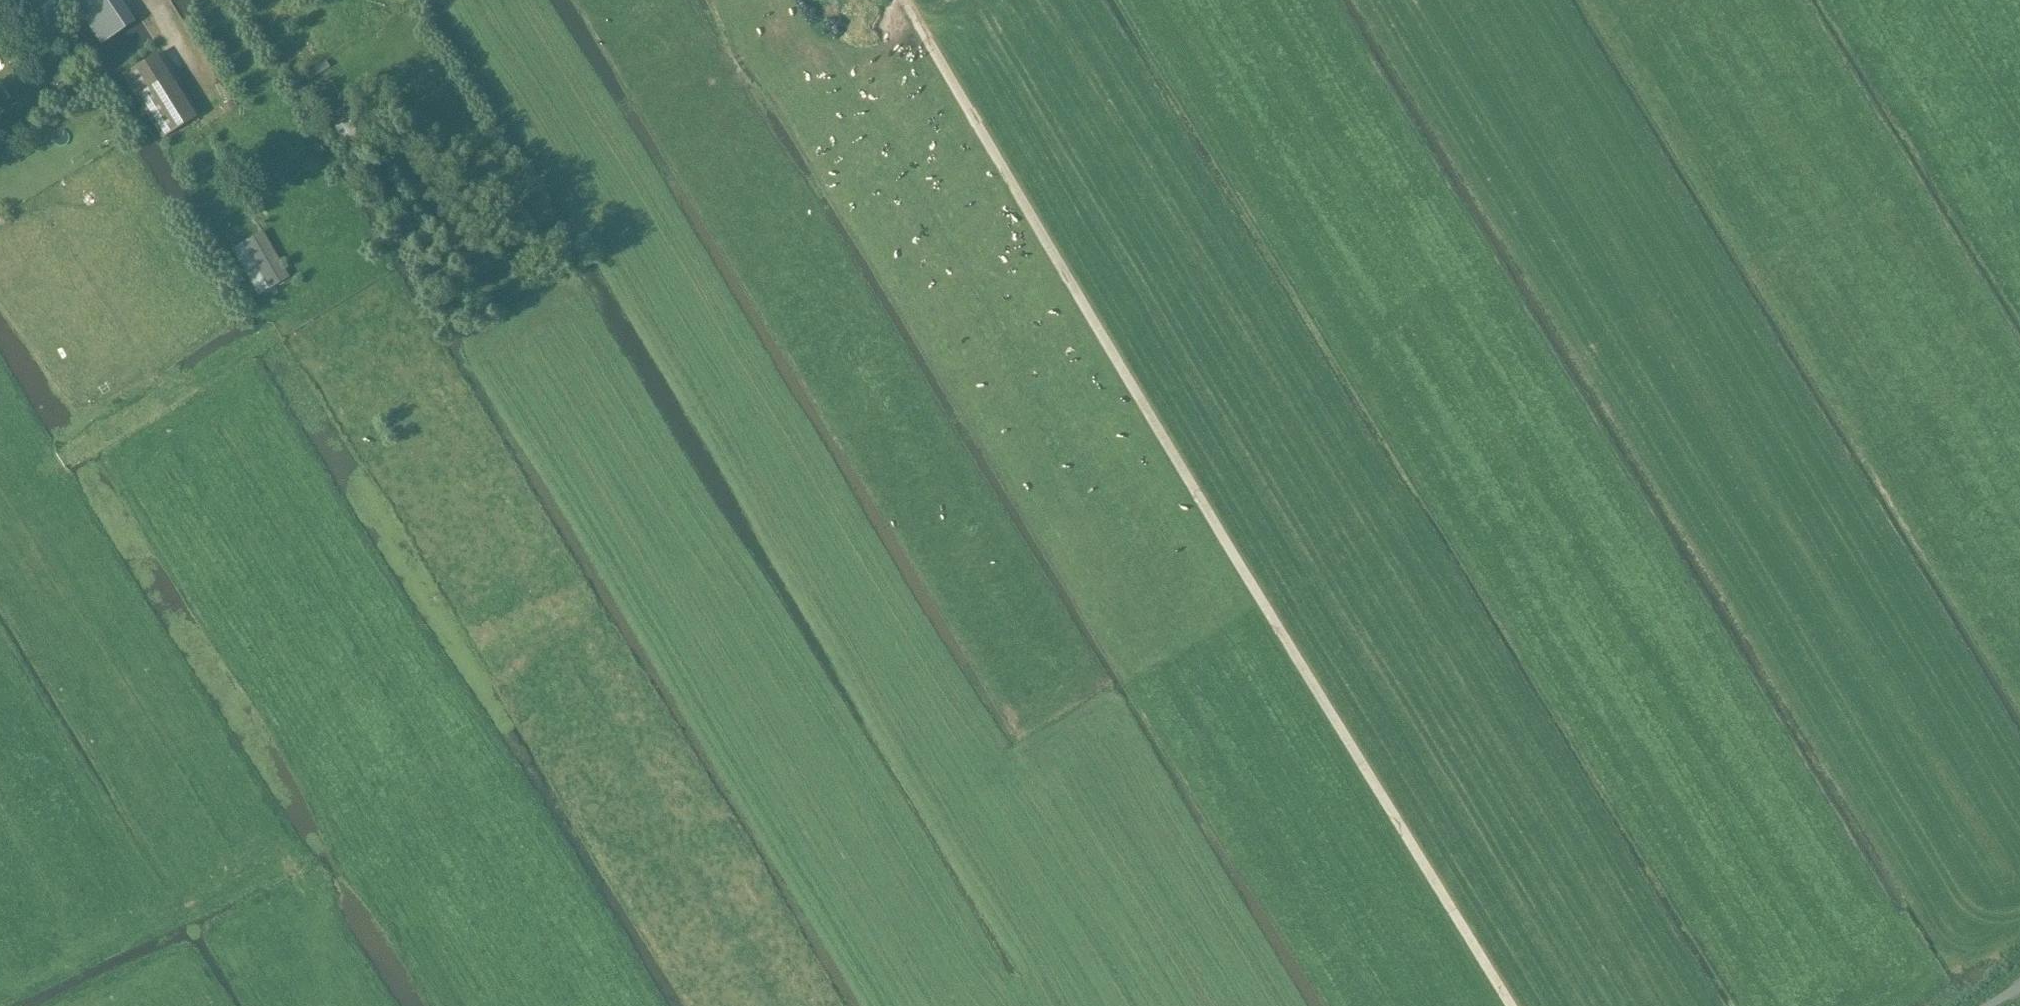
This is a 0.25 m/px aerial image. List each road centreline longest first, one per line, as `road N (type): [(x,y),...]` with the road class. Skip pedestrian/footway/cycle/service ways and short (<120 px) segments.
road 1 (track): [(904,0),(1512,1005)]

